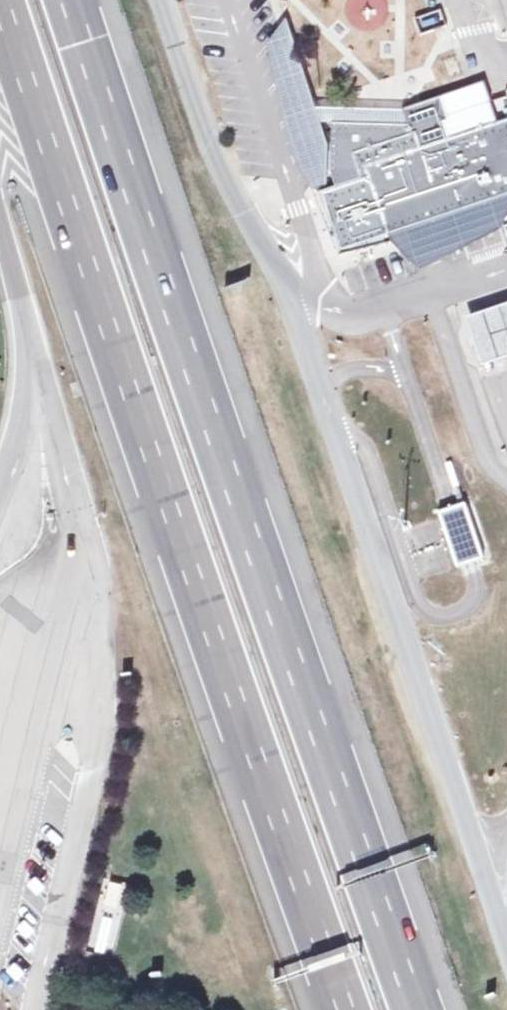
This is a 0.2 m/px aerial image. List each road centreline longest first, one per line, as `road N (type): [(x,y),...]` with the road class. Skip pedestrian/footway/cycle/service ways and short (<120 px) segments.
road 1 (motorway): [(418,1009),(71,0)]
road 2 (motorway): [(0,6),(345,1009)]

